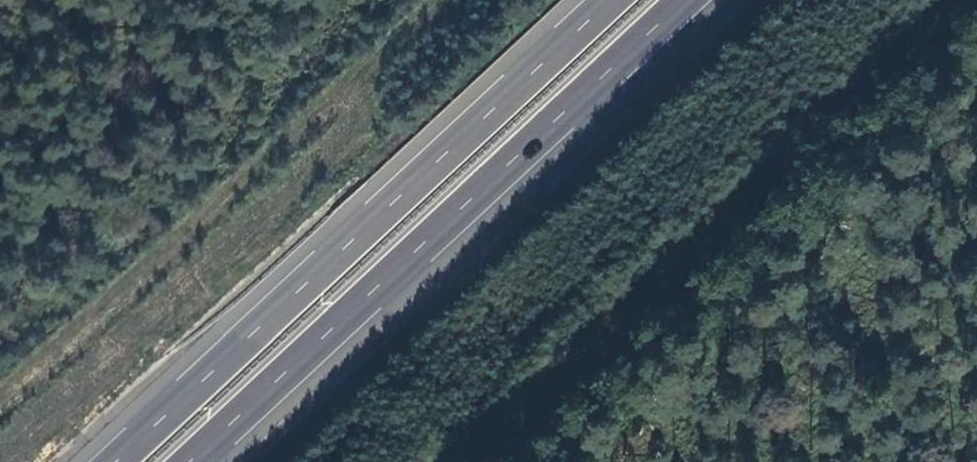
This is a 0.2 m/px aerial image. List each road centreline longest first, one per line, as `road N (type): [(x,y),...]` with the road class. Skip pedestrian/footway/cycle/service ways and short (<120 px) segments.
road 1 (motorway): [(615,0),(119,461)]
road 2 (motorway): [(204,461),(697,0)]

